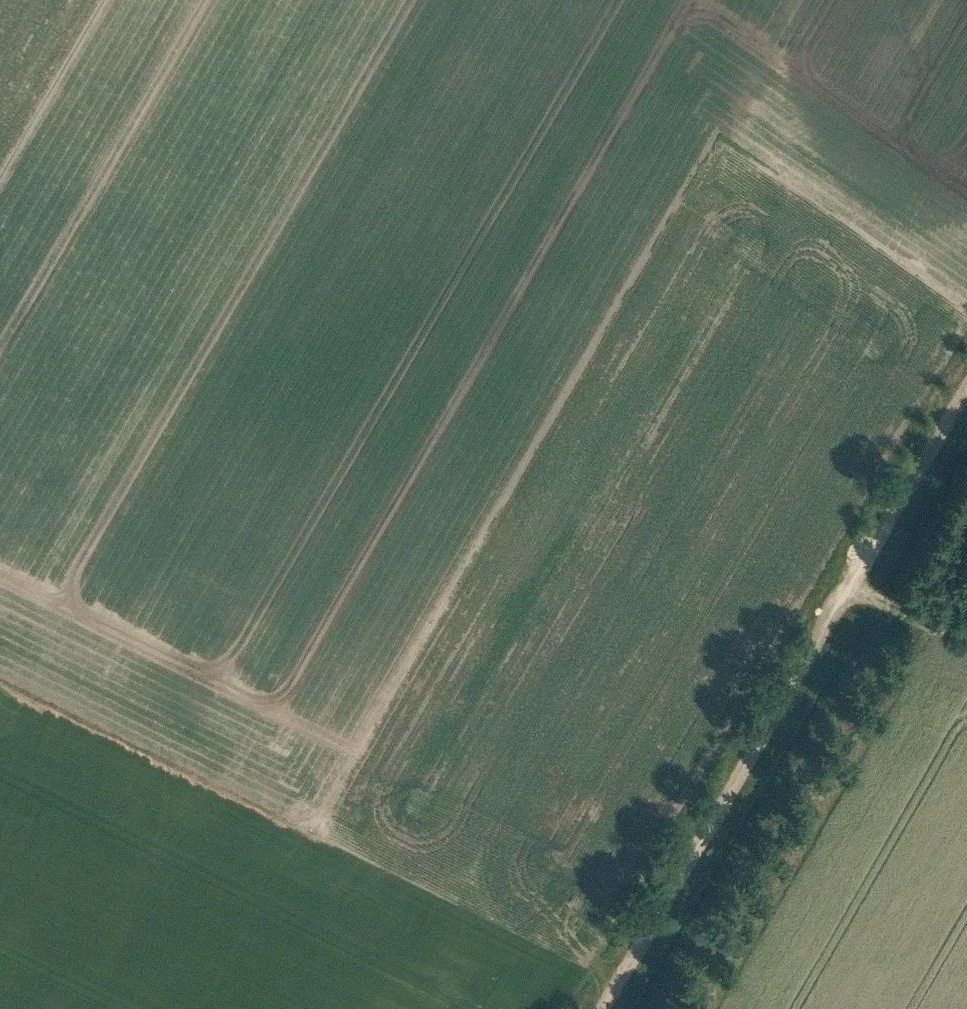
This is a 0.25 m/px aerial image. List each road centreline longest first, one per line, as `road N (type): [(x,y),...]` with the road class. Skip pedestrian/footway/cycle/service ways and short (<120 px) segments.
road 1 (track): [(577,1008),(966,349)]
road 2 (track): [(833,576),(966,629)]

